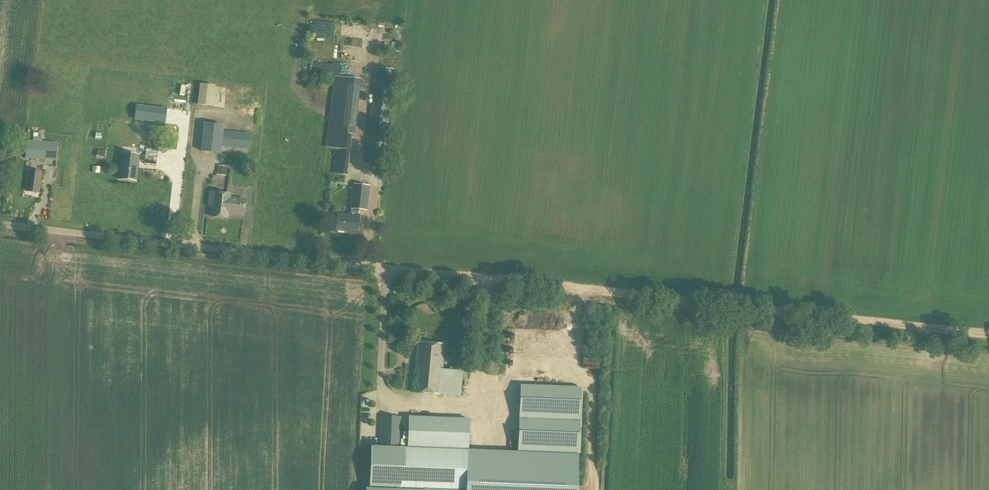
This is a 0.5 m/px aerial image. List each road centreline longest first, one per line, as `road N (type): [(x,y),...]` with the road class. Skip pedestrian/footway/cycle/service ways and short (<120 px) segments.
road 1 (track): [(490,280),(988,337)]
road 2 (unclassified): [(490,280),(0,228)]

